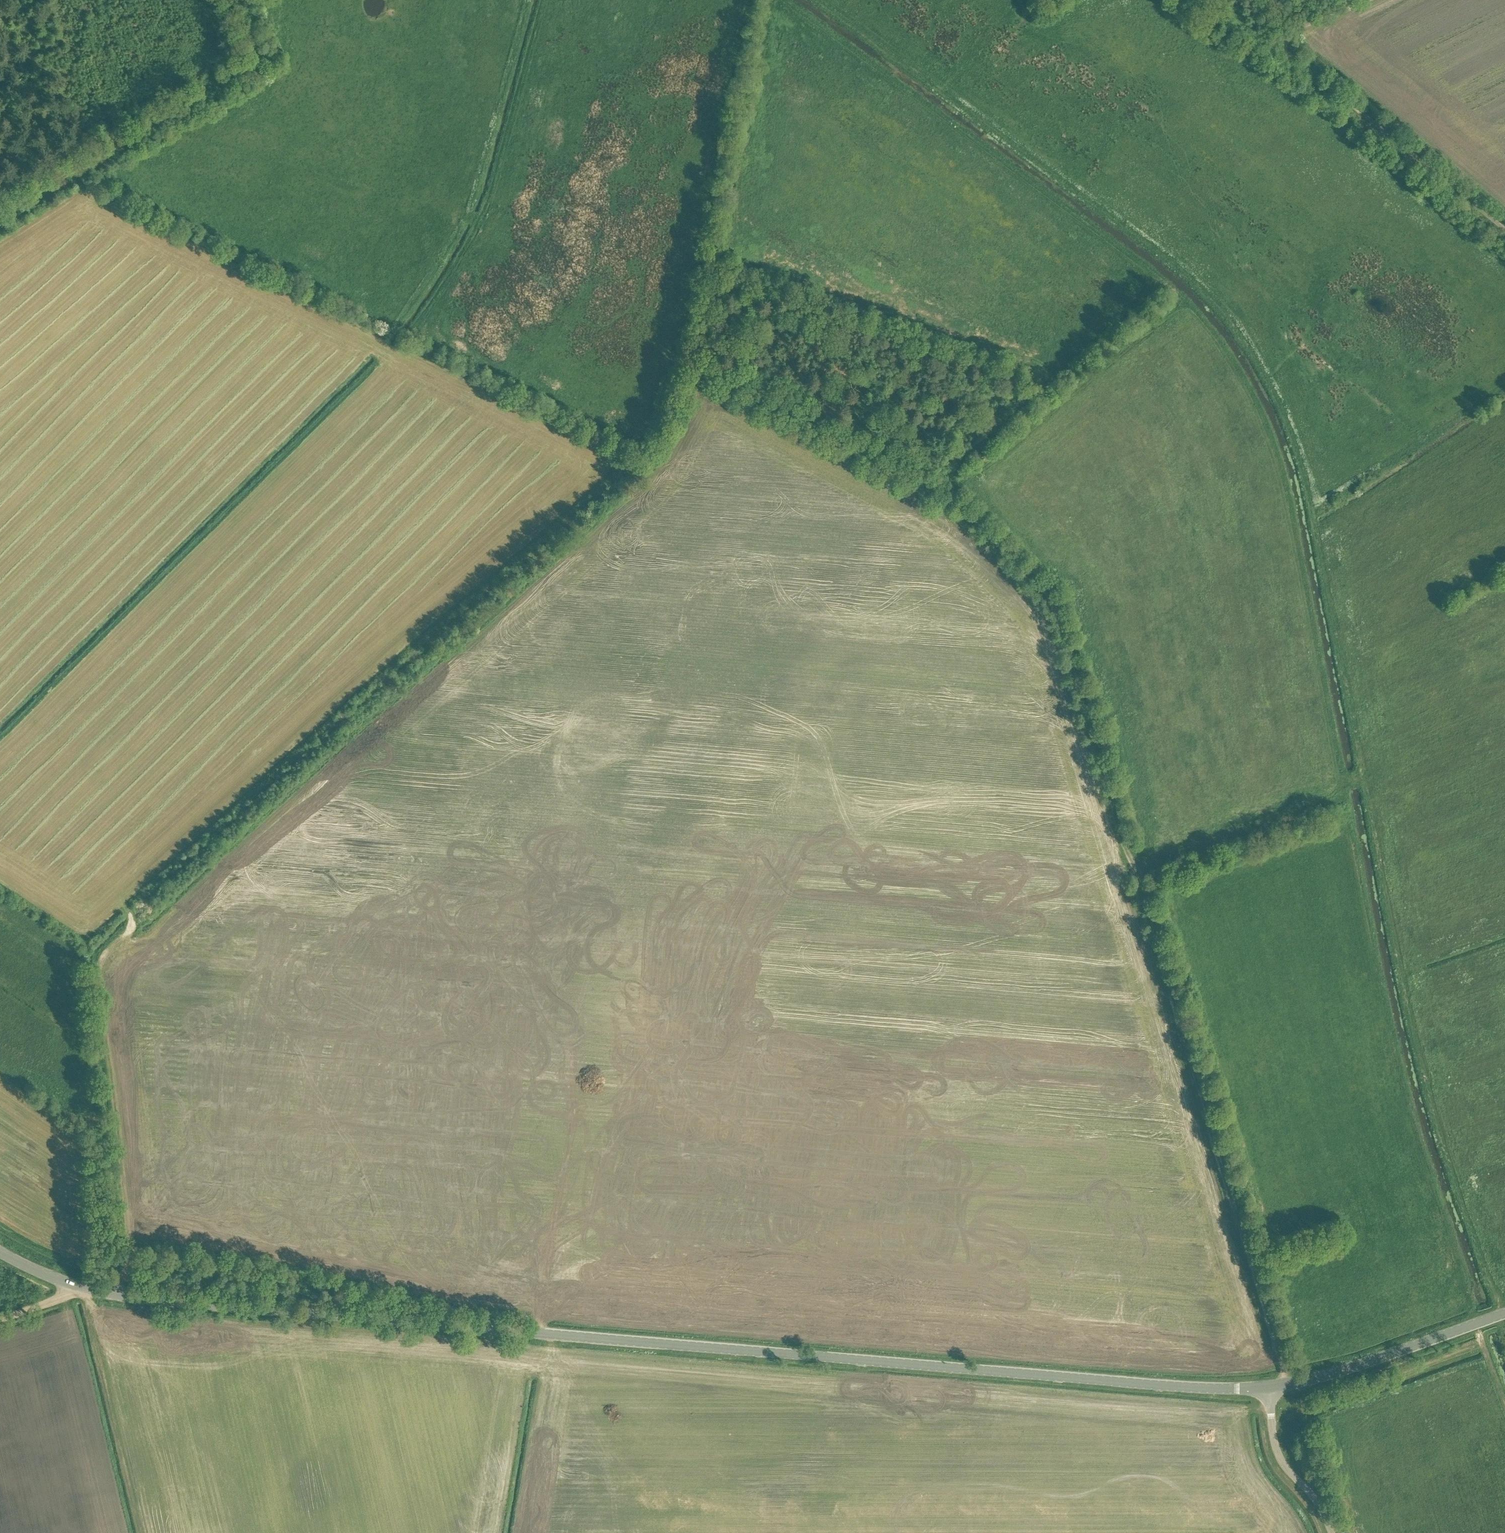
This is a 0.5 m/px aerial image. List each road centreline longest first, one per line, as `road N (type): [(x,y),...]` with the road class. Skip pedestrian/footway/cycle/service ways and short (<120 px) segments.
road 1 (track): [(819,0),(1170,256),(1249,342),(1282,406),(1309,503),(1410,1005),(1504,1312)]
road 2 (tertiary): [(1269,1388),(157,1301),(70,1284),(0,1252)]
road 3 (track): [(1287,1384),(1054,604),(951,491),(957,463),(1045,385)]
road 4 (track): [(0,733),(410,330),(485,209),(545,0)]
road 5 (track): [(106,1293),(130,1259),(101,963),(128,924),(118,900)]
road 6 (track): [(0,215),(253,56),(233,0)]
road 7 (track): [(1278,44),(1504,227)]
road 8 (tertiary): [(1504,1312),(1269,1388)]
road 9 (unclassified): [(1332,1532),(1277,1450),(1269,1388)]

